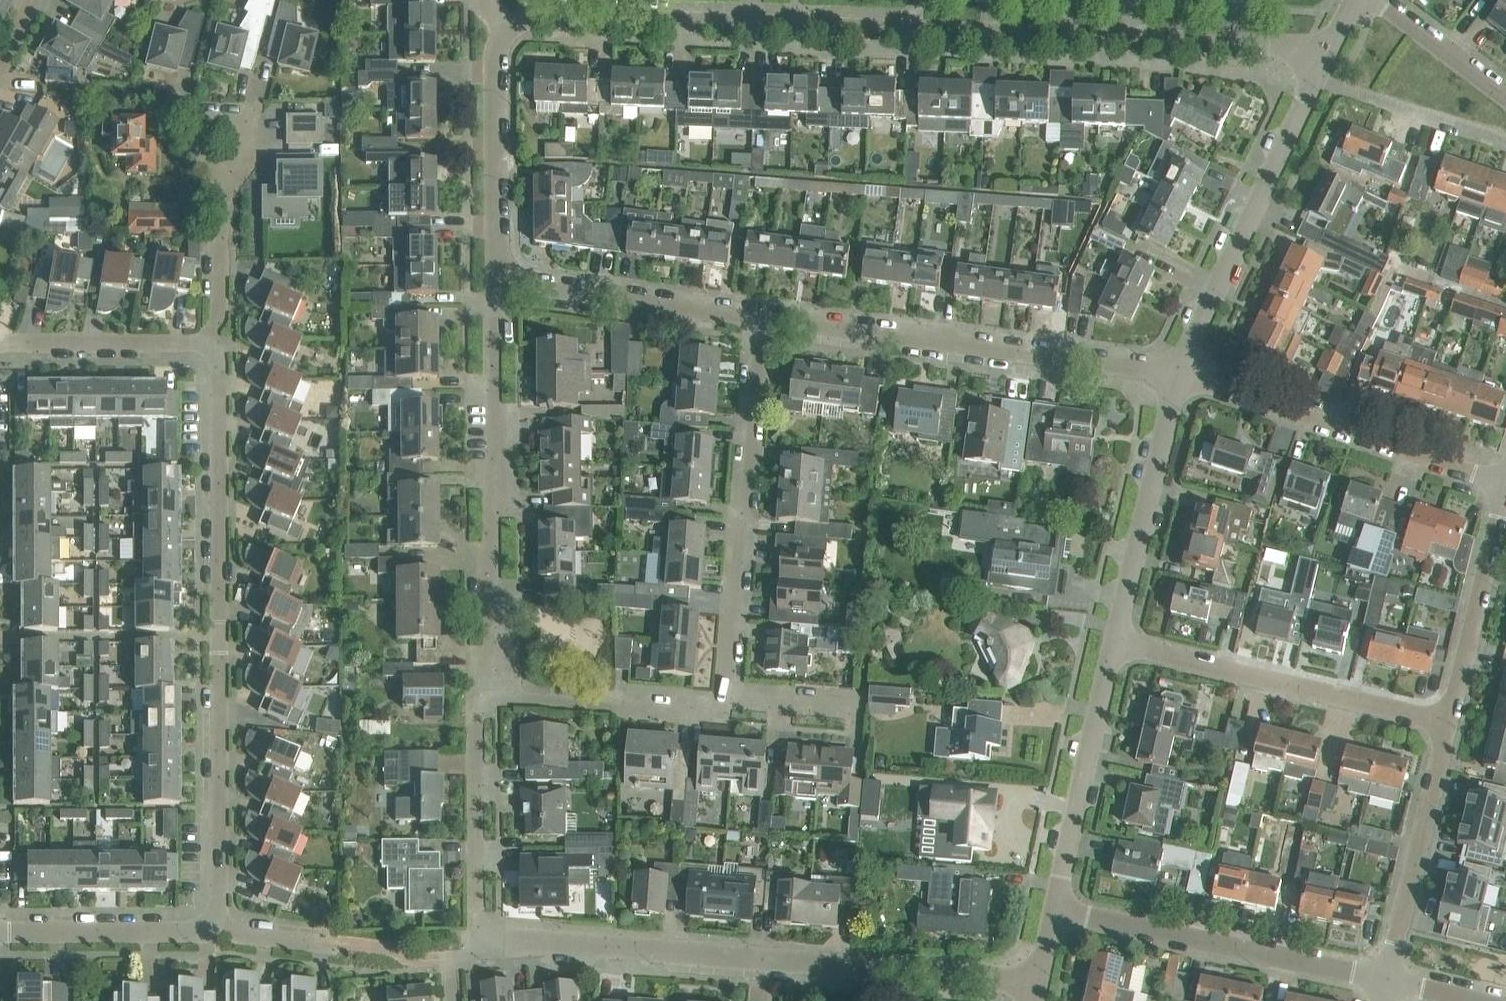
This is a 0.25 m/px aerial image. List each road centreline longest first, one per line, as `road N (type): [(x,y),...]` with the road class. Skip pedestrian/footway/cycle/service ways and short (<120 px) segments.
road 1 (residential): [(1324,62),(1267,44),(539,17),(508,22)]
road 2 (residential): [(204,343),(219,361),(221,934)]
road 3 (residential): [(1029,984),(559,942),(477,951)]
road 4 (residential): [(1170,378),(755,320)]
road 5 (residential): [(476,691),(489,646),(495,281)]
road 6 (residential): [(719,699),(755,320)]
road 7 (residential): [(1505,481),(1170,378)]
road 8 (residential): [(1441,719),(1103,641)]
road 9 (residential): [(1379,981),(1045,908)]
road 10 (residential): [(1170,378),(1316,77)]
road 11 (residential): [(1045,908),(1103,641)]
road 12 (residential): [(1103,641),(1170,378)]
road 13 (residential): [(1379,981),(1441,719)]
road 14 (residential): [(495,281),(494,45),(508,22)]
road 15 (residential): [(755,320),(495,281)]
road 16 (residential): [(477,951),(476,691)]
road 17 (residential): [(719,699),(476,691)]
road 18 (residential): [(1441,719),(1505,492)]
road 19 (residential): [(221,934),(0,932)]
road 20 (residential): [(0,344),(204,343)]
road 21 (residential): [(1316,77),(1505,143)]
road 22 (residential): [(204,343),(219,320),(221,170)]
road 23 (residential): [(1505,96),(1379,0)]
road 24 (residential): [(221,170),(206,166),(195,147),(200,128),(216,118),(234,122),(246,137),(244,156),(228,169)]
road 25 (residential): [(861,705),(719,699)]

